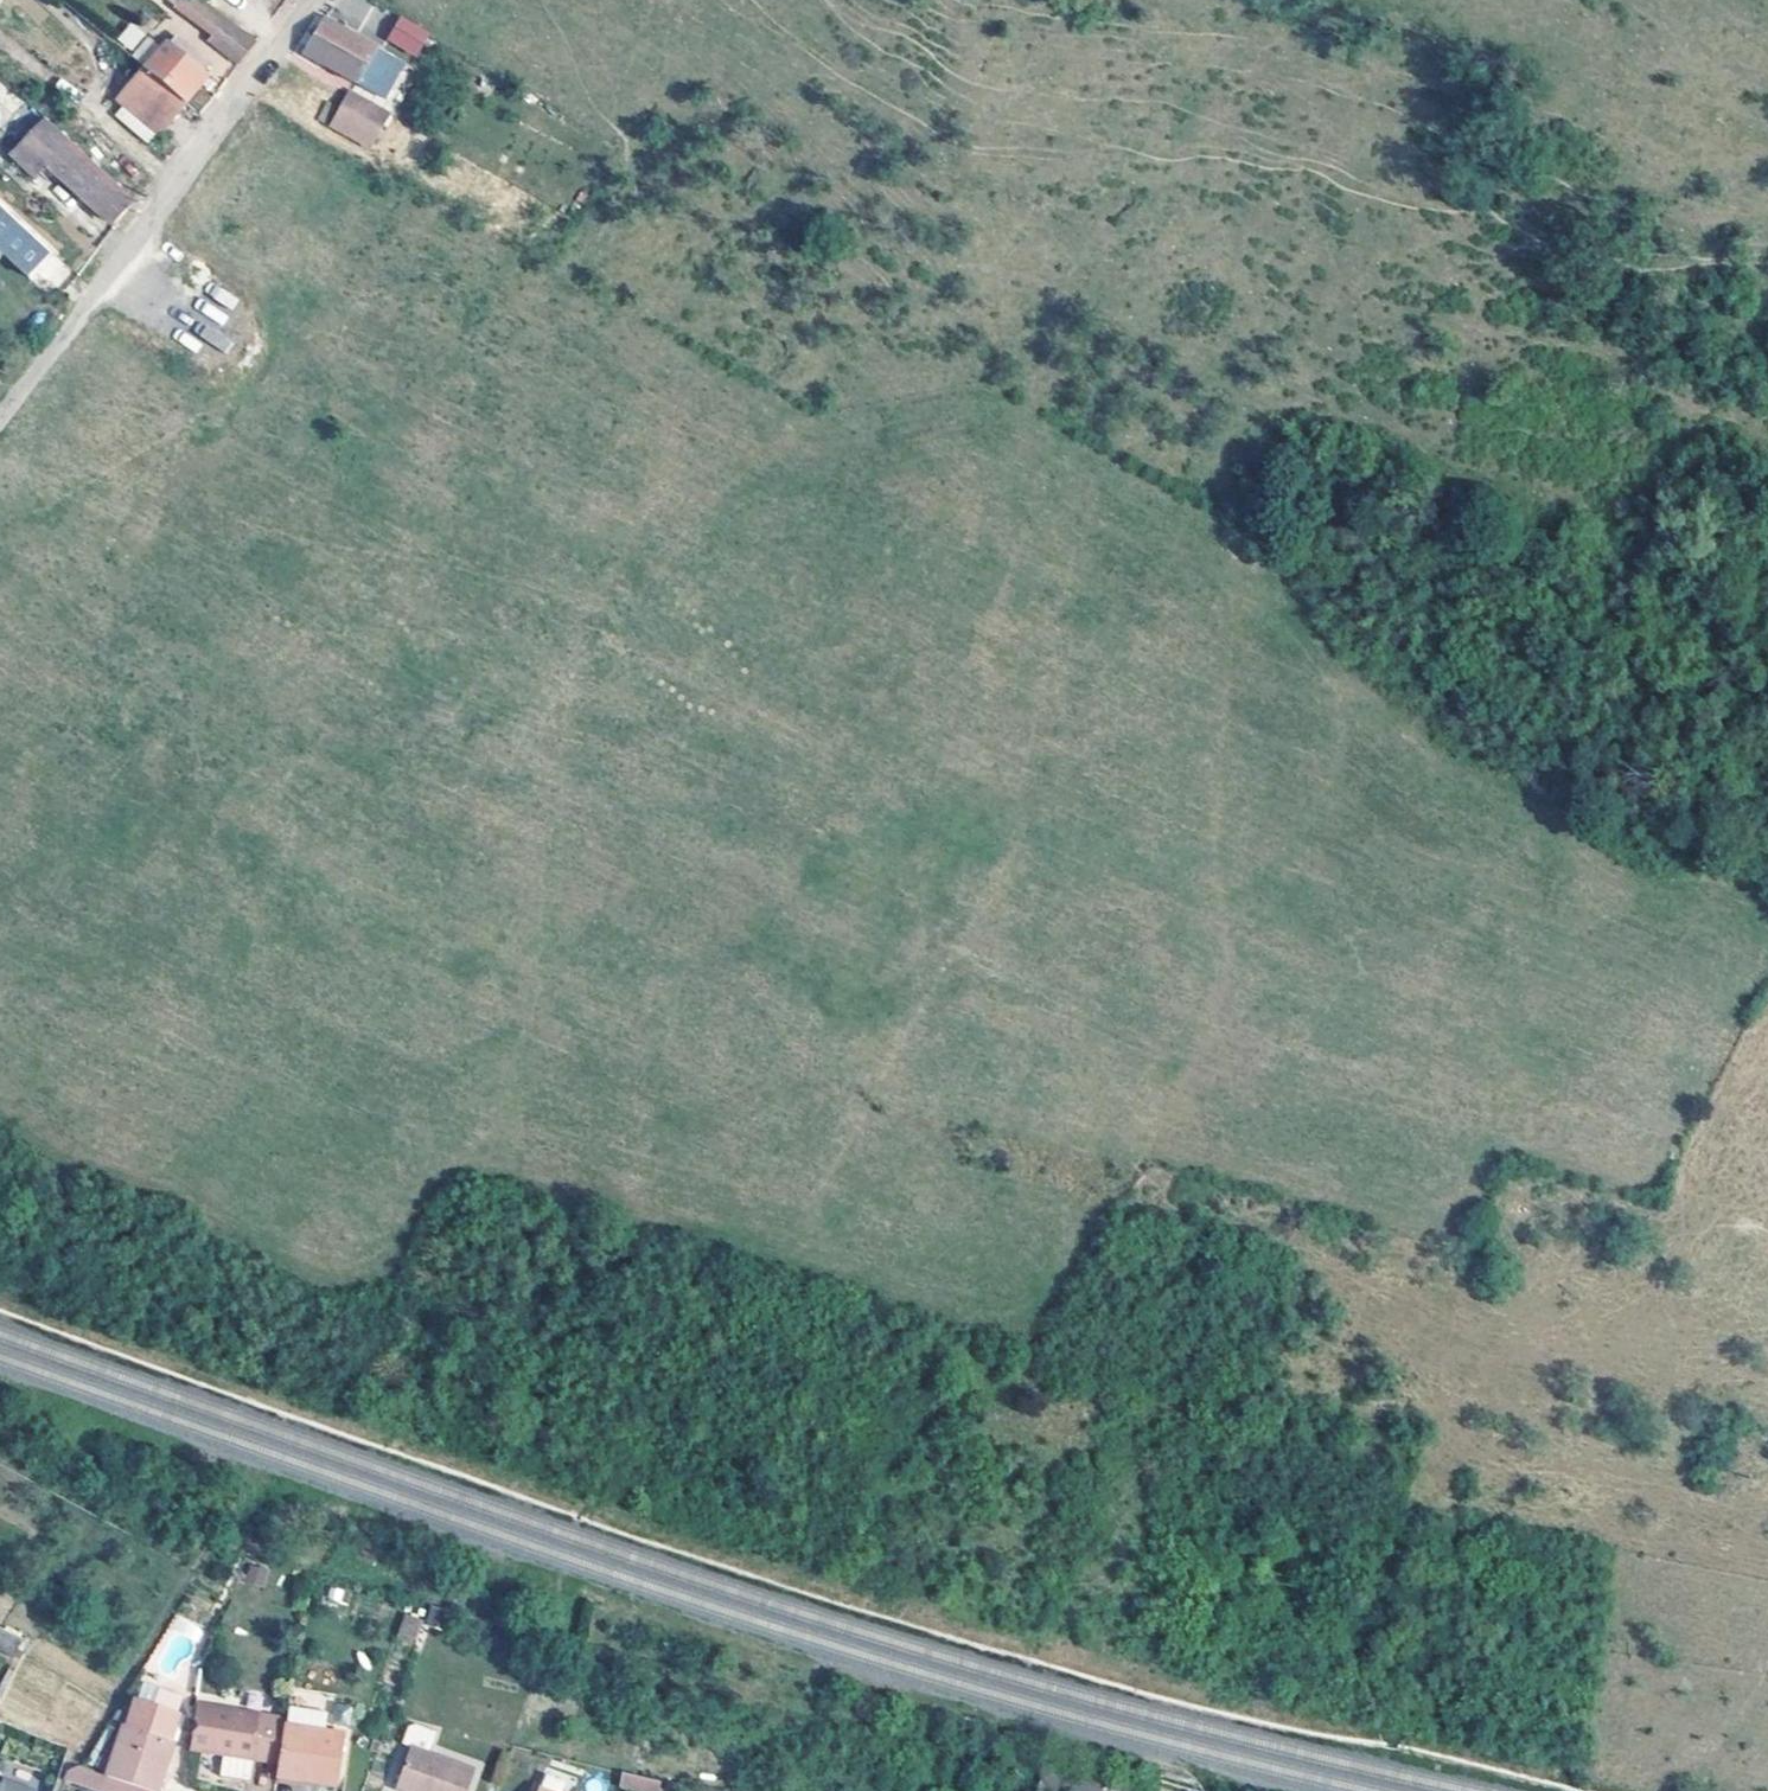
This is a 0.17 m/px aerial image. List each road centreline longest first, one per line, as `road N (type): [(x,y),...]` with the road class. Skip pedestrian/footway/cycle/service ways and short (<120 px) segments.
road 1 (unclassified): [(315,0),(0,419)]

